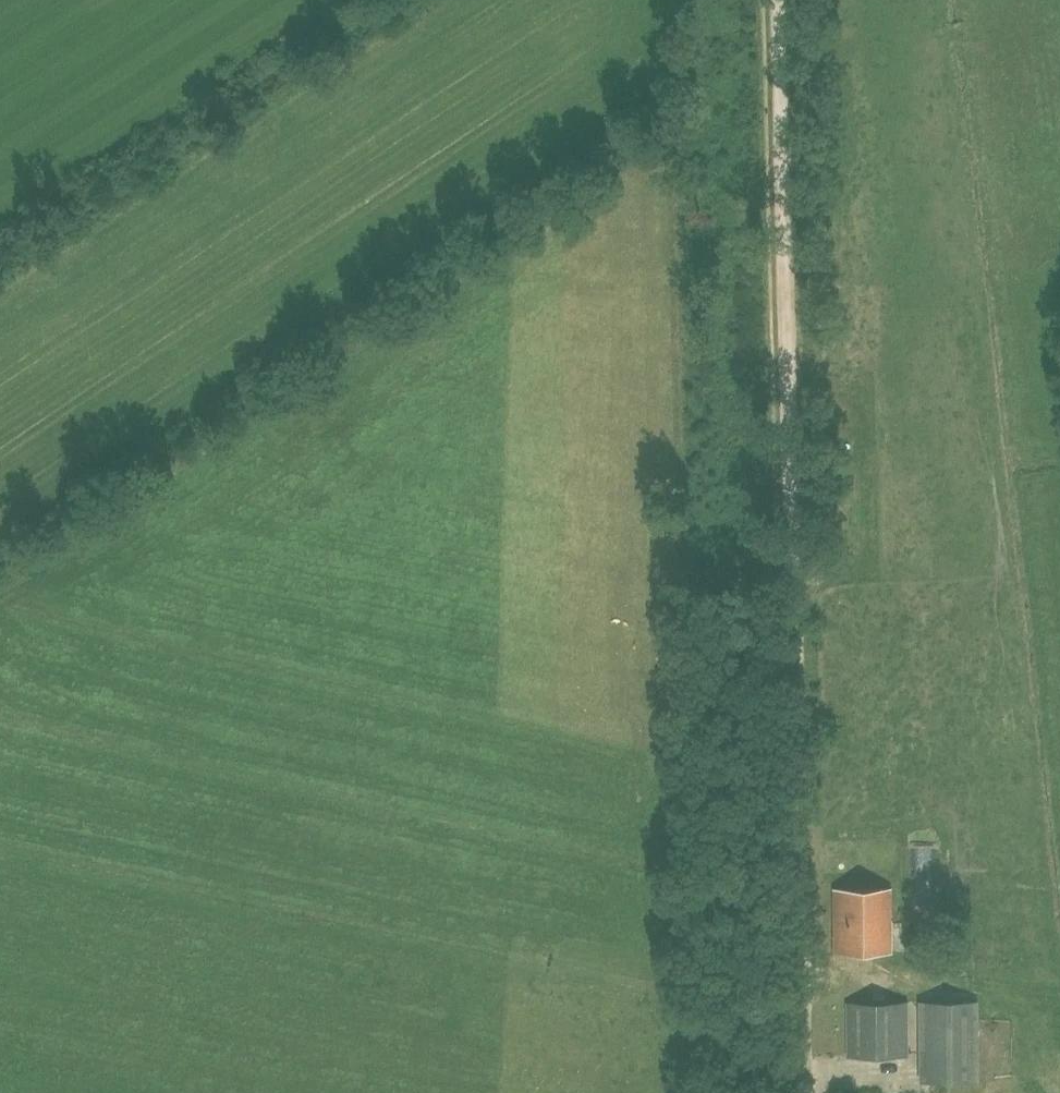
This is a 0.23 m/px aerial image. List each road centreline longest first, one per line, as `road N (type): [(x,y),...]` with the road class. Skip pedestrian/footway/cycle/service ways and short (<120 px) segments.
road 1 (track): [(801,925),(778,0)]
road 2 (unclassified): [(804,1092),(801,925)]

